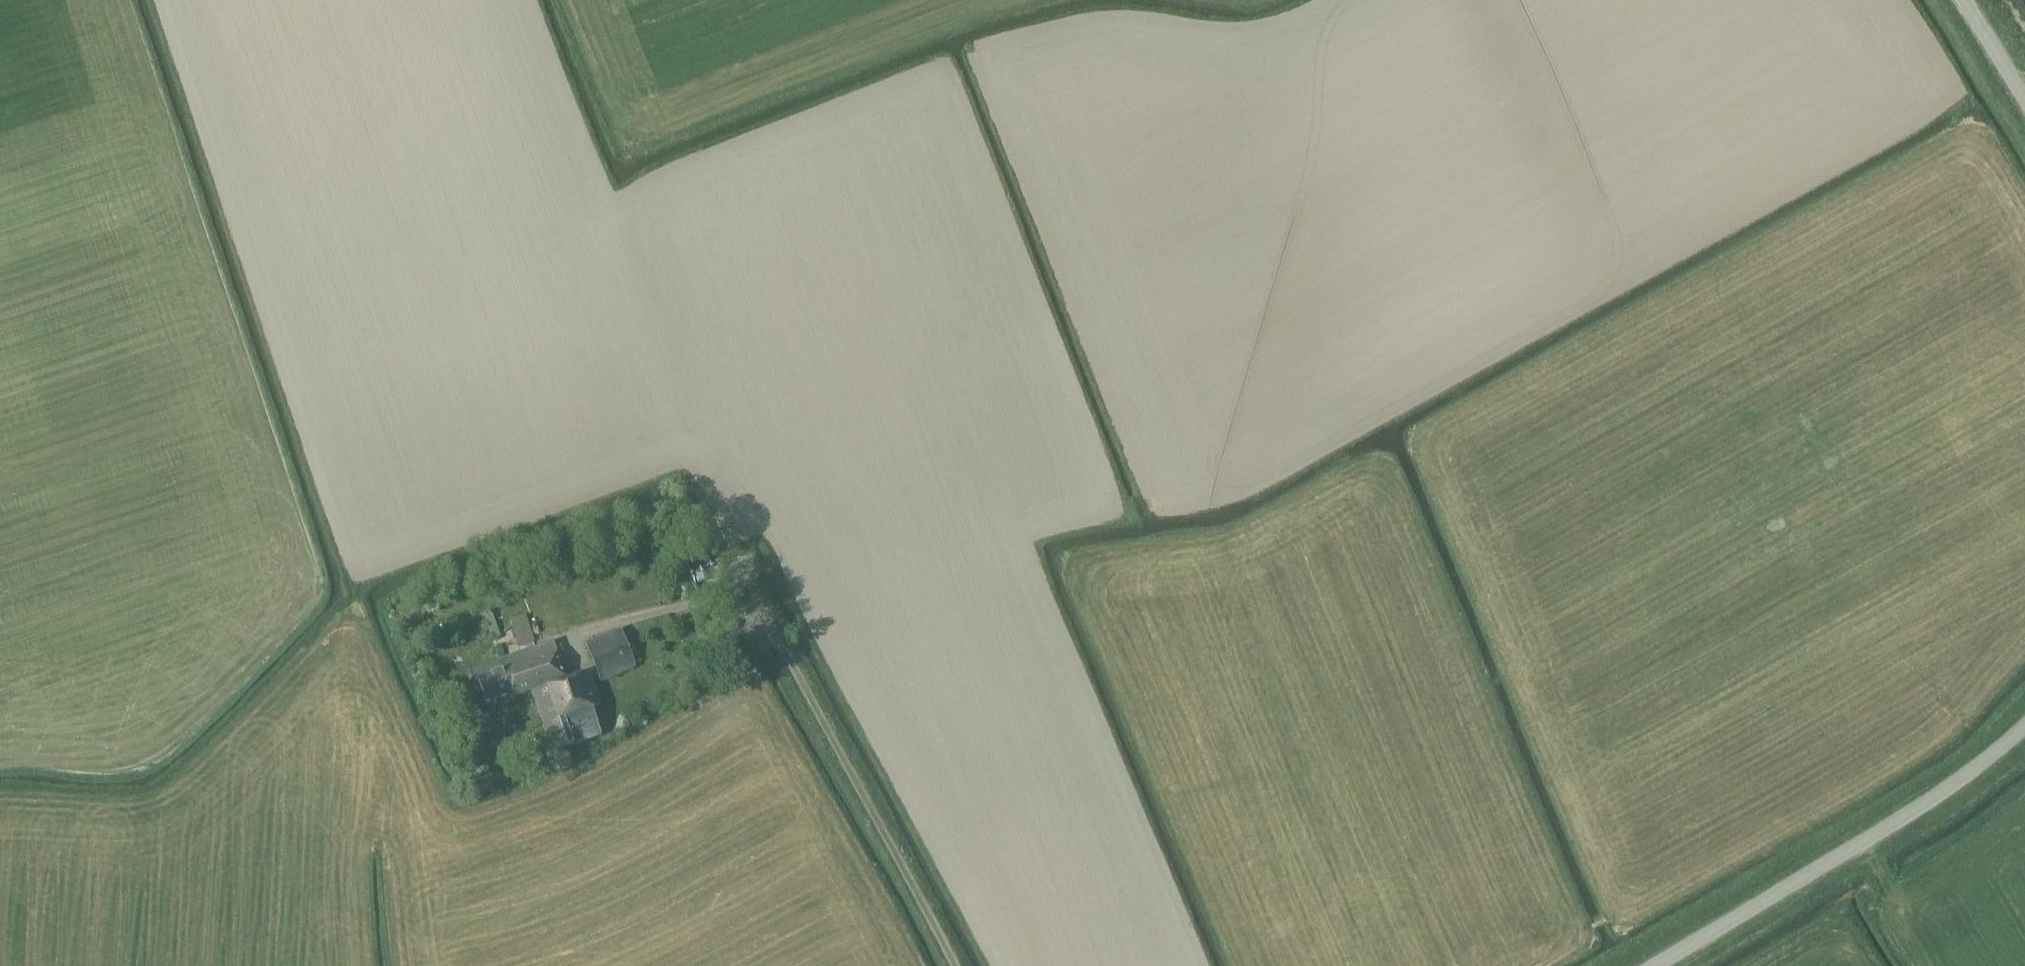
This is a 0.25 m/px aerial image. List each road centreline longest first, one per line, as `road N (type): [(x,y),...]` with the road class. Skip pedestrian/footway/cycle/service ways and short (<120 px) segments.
road 1 (unclassified): [(1654,965),(1935,798),(2024,727)]
road 2 (unclassified): [(952,965),(767,620)]
road 3 (unclassified): [(2024,103),(1962,0)]

